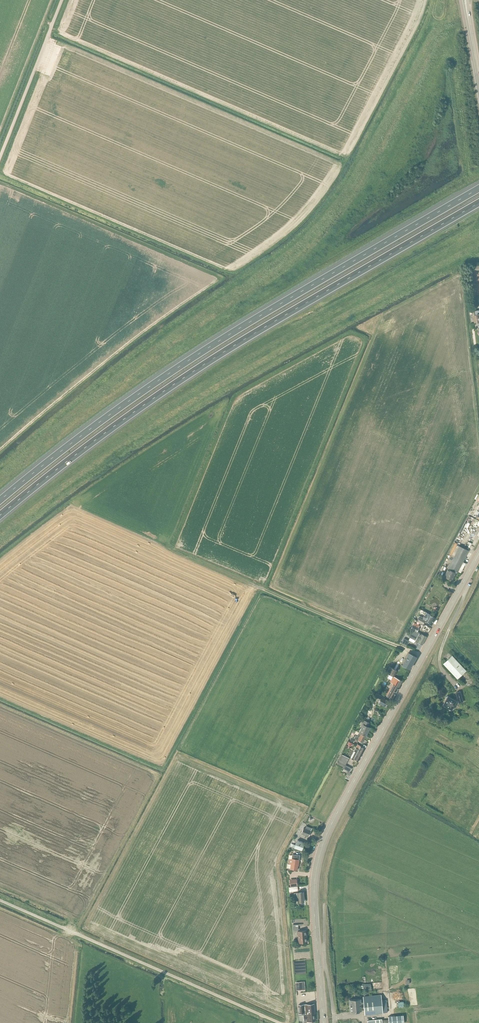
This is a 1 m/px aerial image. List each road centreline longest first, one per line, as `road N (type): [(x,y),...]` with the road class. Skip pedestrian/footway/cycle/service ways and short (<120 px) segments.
road 1 (motorway): [(0,515),(183,378),(478,203)]
road 2 (motorway): [(478,188),(173,370),(0,500)]
road 3 (tertiary): [(324,1022),(314,897),(322,845),(478,553)]
road 4 (track): [(280,1022),(0,900)]
road 5 (track): [(478,221),(225,363)]
road 6 (track): [(160,539),(422,657)]
road 7 (track): [(216,275),(0,184)]
road 8 (unclassified): [(0,157),(62,0)]
road 9 (track): [(478,172),(467,165),(452,47),(456,30),(469,24)]
road 10 (track): [(67,936),(156,981),(157,1022)]

